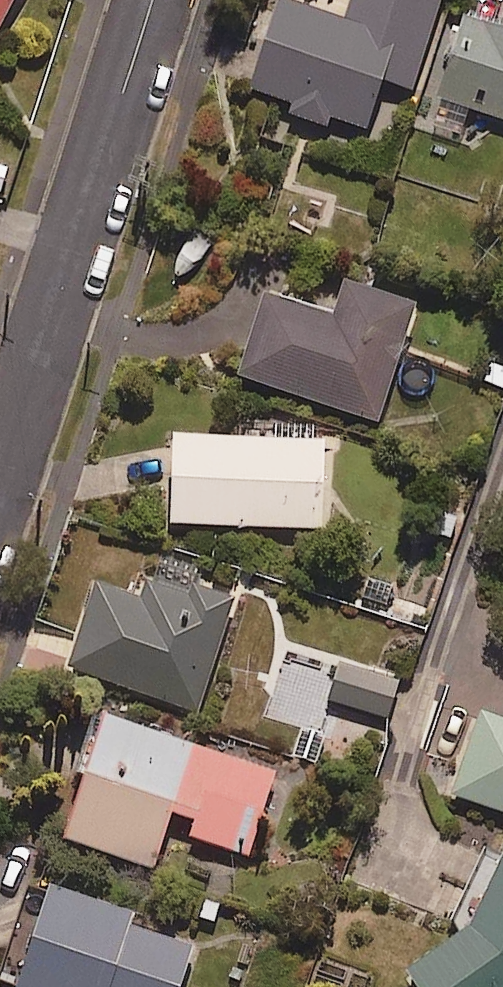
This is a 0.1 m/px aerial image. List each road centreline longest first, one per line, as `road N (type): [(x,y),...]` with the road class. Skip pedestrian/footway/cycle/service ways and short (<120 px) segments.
road 1 (residential): [(0,439),(135,0)]

